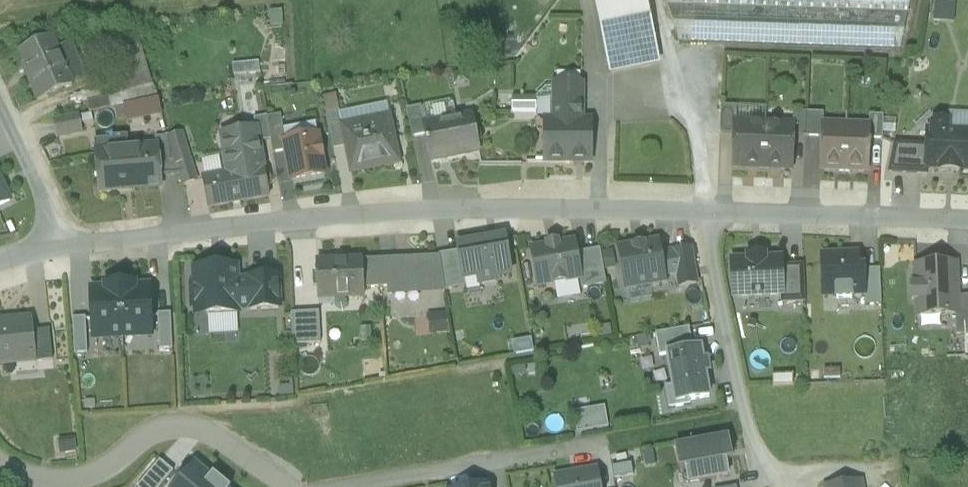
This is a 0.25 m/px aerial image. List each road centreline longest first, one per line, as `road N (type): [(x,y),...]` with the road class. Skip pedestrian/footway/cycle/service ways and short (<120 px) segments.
road 1 (residential): [(700,209),(455,205),(60,243)]
road 2 (residential): [(0,464),(31,481),(63,482),(94,472),(154,429),(176,427),(208,432),(285,486)]
road 3 (residential): [(700,209),(744,409),(772,486)]
road 4 (residential): [(967,219),(700,209)]
road 5 (residential): [(361,486),(576,449)]
road 6 (residential): [(60,243),(0,108)]

